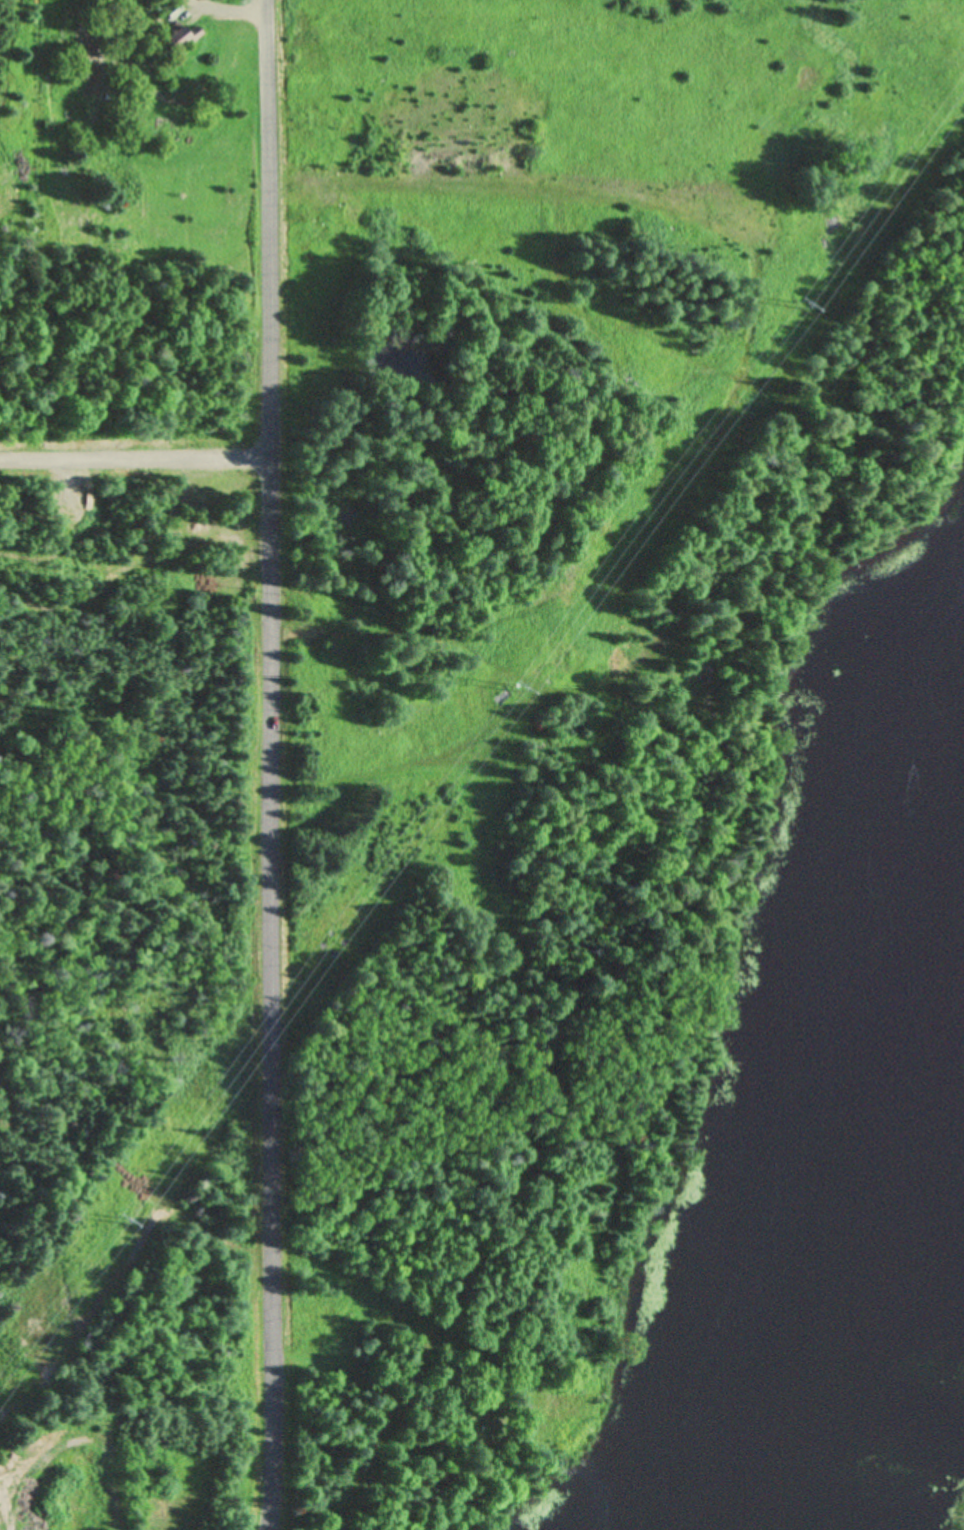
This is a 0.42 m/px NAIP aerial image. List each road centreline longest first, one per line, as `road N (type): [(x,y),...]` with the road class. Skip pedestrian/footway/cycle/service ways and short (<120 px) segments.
road 1 (residential): [(272,1529),(264,0)]
road 2 (residential): [(266,458),(0,461)]

